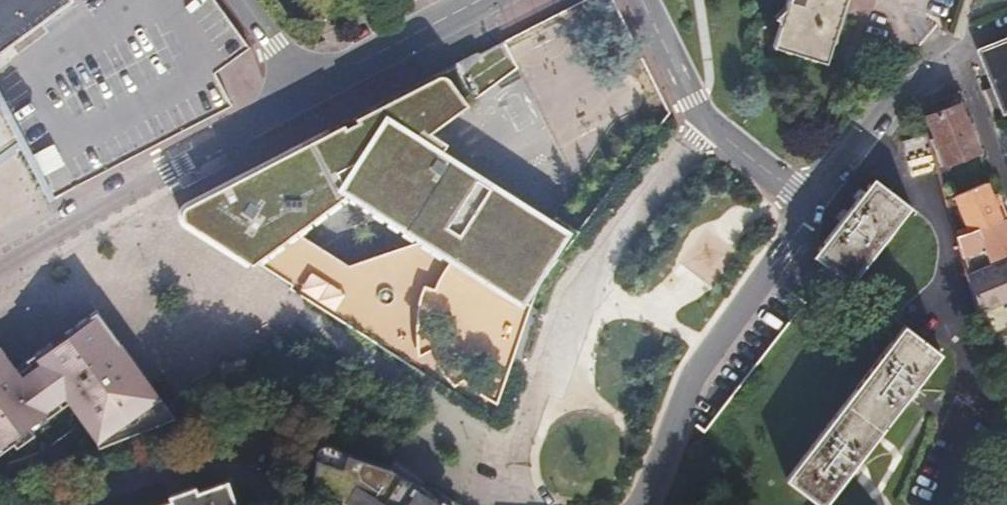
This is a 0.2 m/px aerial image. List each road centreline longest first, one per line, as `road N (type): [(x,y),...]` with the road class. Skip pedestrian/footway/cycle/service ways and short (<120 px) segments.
road 1 (residential): [(315,95),(491,0)]
road 2 (residential): [(164,180),(0,274)]
road 3 (residential): [(315,95),(164,180)]

